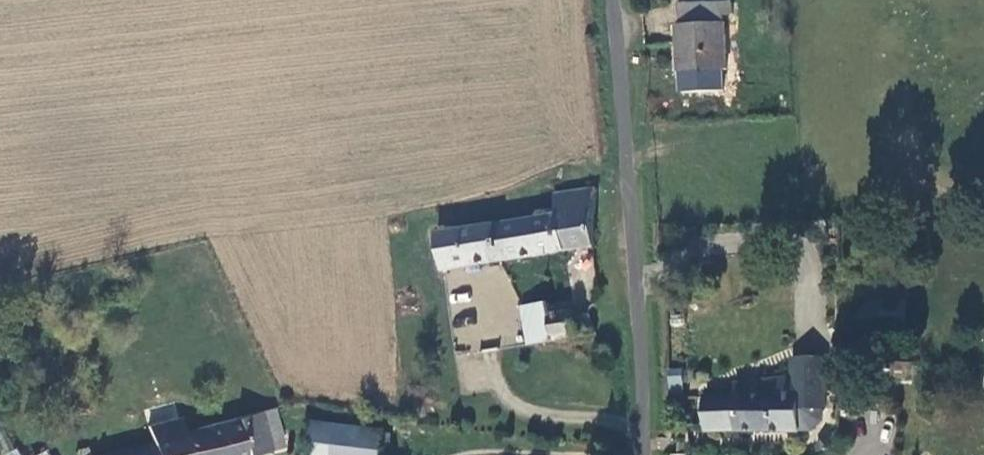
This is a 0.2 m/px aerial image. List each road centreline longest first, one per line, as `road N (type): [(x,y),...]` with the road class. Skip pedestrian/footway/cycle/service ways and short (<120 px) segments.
road 1 (residential): [(644,454),(613,0)]

